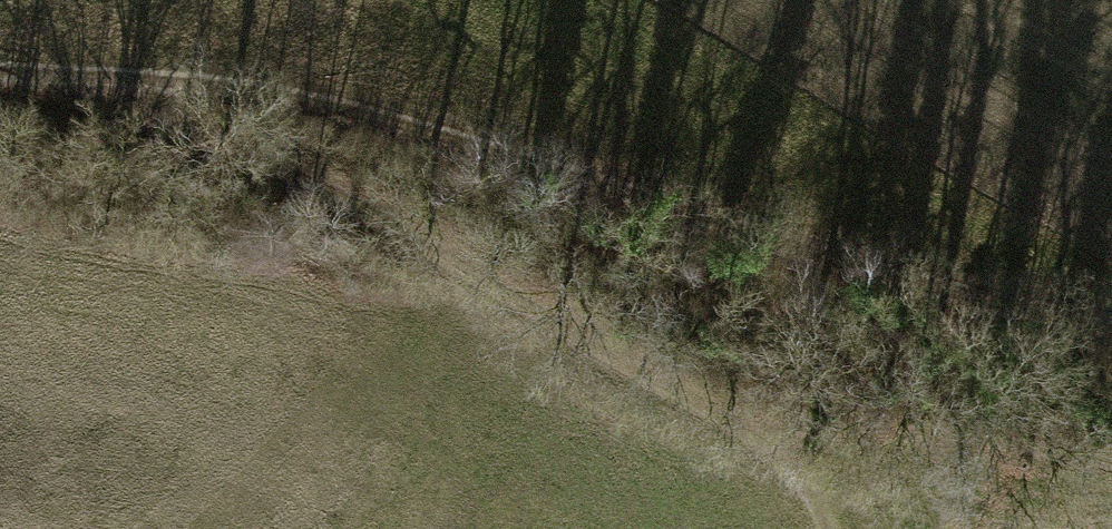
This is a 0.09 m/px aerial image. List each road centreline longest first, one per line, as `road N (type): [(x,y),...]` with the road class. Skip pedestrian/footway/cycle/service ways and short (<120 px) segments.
road 1 (track): [(0,58),(135,69),(467,137),(821,247),(1111,325)]
road 2 (track): [(296,102),(411,184),(629,310),(801,475),(824,528)]

